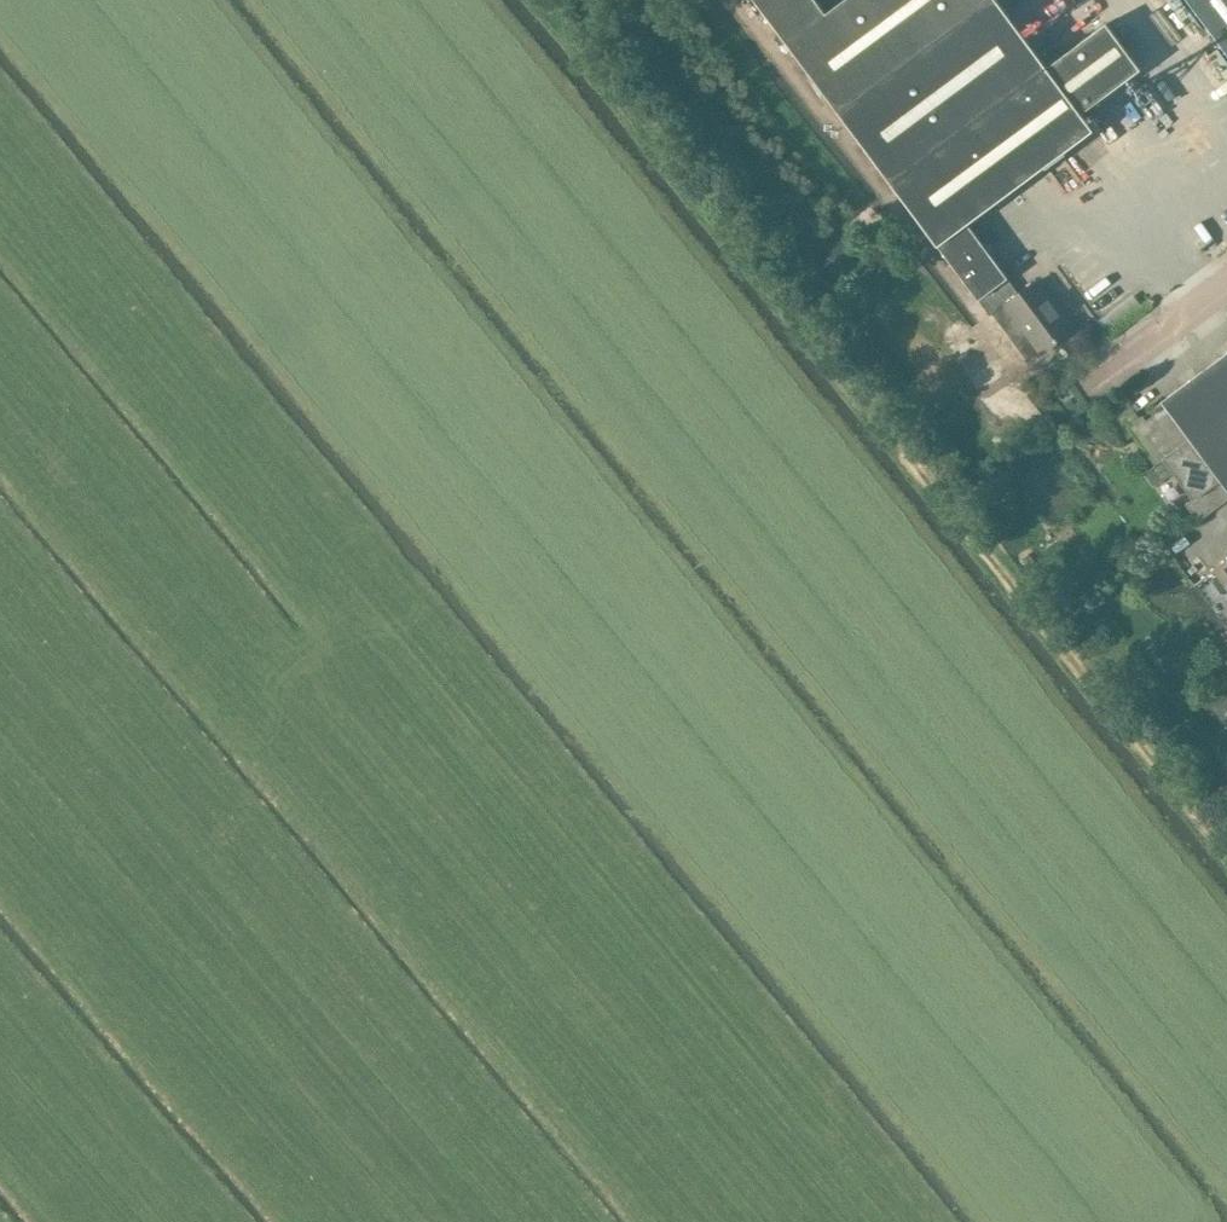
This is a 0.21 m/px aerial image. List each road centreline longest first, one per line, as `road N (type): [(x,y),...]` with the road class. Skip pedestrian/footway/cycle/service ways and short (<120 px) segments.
road 1 (unclassified): [(1087,386),(1226,287)]

